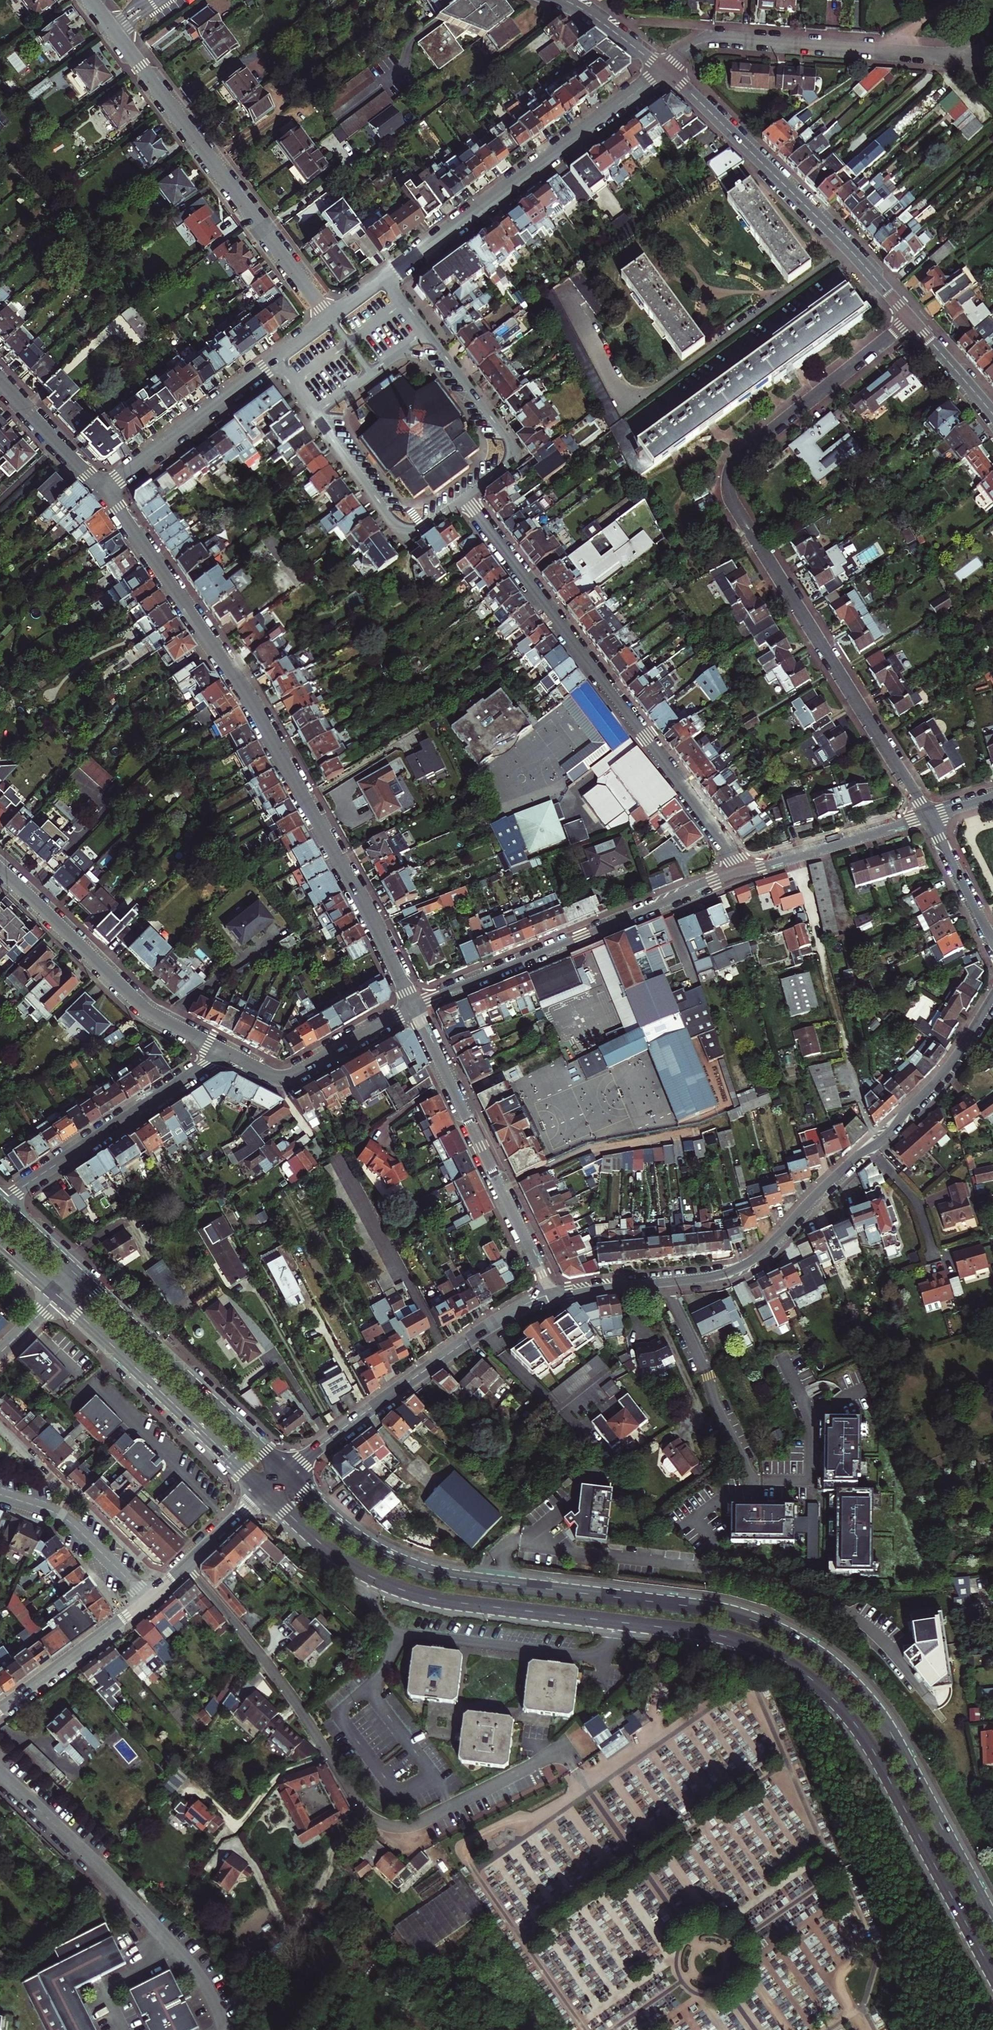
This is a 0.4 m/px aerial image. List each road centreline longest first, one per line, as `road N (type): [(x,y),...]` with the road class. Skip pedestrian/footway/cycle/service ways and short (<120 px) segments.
road 1 (secondary): [(264,1492),(343,1563),(398,1589),(724,1637),(805,1673),(866,1740),(992,1971)]
road 2 (secondary): [(992,1920),(889,1730),(821,1654),(733,1613),(426,1571),(364,1543),(285,1472)]
road 3 (residential): [(928,816),(727,484),(739,458),(911,319)]
road 4 (residential): [(414,1007),(256,710),(102,489)]
road 5 (residential): [(553,1293),(705,1276),(746,1263),(941,1076),(992,994)]
road 6 (residential): [(188,1566),(288,1691),(361,1807),(380,1821),(415,1824),(563,1750)]
road 7 (residential): [(462,493),(744,870)]
road 8 (residential): [(330,319),(92,0)]
road 9 (residential): [(744,870),(414,1007)]
road 10 (residential): [(665,69),(911,319)]
road 11 (residential): [(385,278),(665,69)]
road 12 (residential): [(0,1772),(180,1952),(224,2029)]
road 13 (residential): [(665,69),(692,46),(722,39),(979,58)]
road 14 (residential): [(553,1293),(488,1325),(285,1472)]
road 15 (residential): [(414,1007),(553,1293)]
road 16 (residential): [(274,361),(406,536),(462,493)]
road 17 (residential): [(462,493),(519,451),(385,278)]
road 18 (residential): [(219,1048),(144,1008),(0,869)]
road 19 (secondary): [(285,1472),(79,1276)]
road 20 (secondary): [(58,1296),(264,1492)]
road 21 (residential): [(219,1048),(205,1066),(0,1201)]
road 22 (residential): [(414,1007),(291,1075),(219,1048)]
road 23 (residential): [(102,489),(274,361)]
road 24 (residential): [(928,816),(744,870)]
road 25 (residential): [(149,1599),(67,1518),(0,1494)]
road 26 (residential): [(149,1599),(0,1707)]
road 27 (residential): [(102,489),(0,380)]
road 28 (residential): [(928,816),(992,940)]
road 29 (residential): [(911,319),(992,415)]
road 30 (residential): [(563,0),(665,69)]

